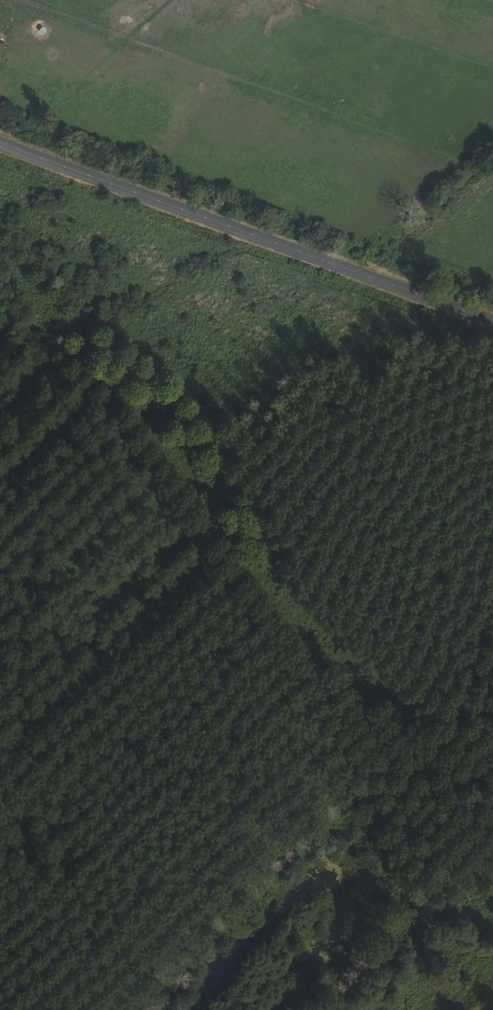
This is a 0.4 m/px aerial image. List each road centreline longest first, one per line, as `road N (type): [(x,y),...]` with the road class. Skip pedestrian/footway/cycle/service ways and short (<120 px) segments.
road 1 (tertiary): [(0,146),(492,320)]

